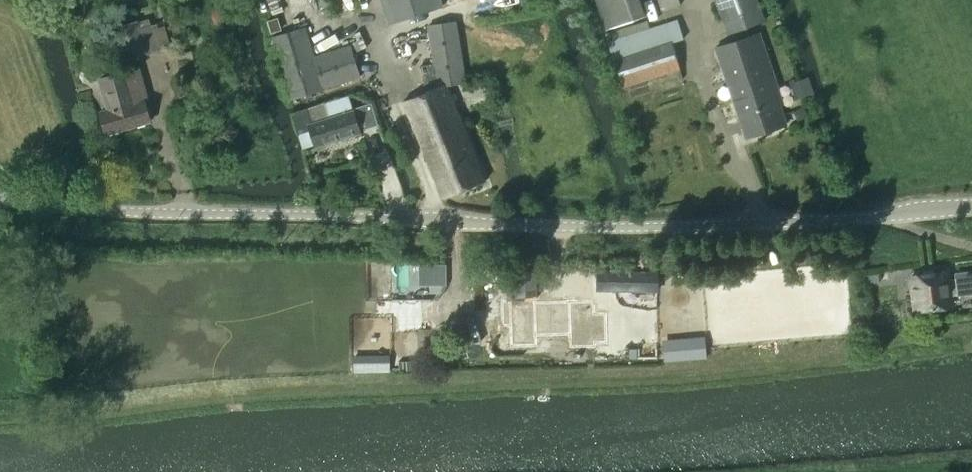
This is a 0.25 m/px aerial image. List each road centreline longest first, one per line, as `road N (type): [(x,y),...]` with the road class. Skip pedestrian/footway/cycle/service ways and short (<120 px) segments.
road 1 (tertiary): [(0,197),(149,213),(569,227),(760,224),(971,208)]

